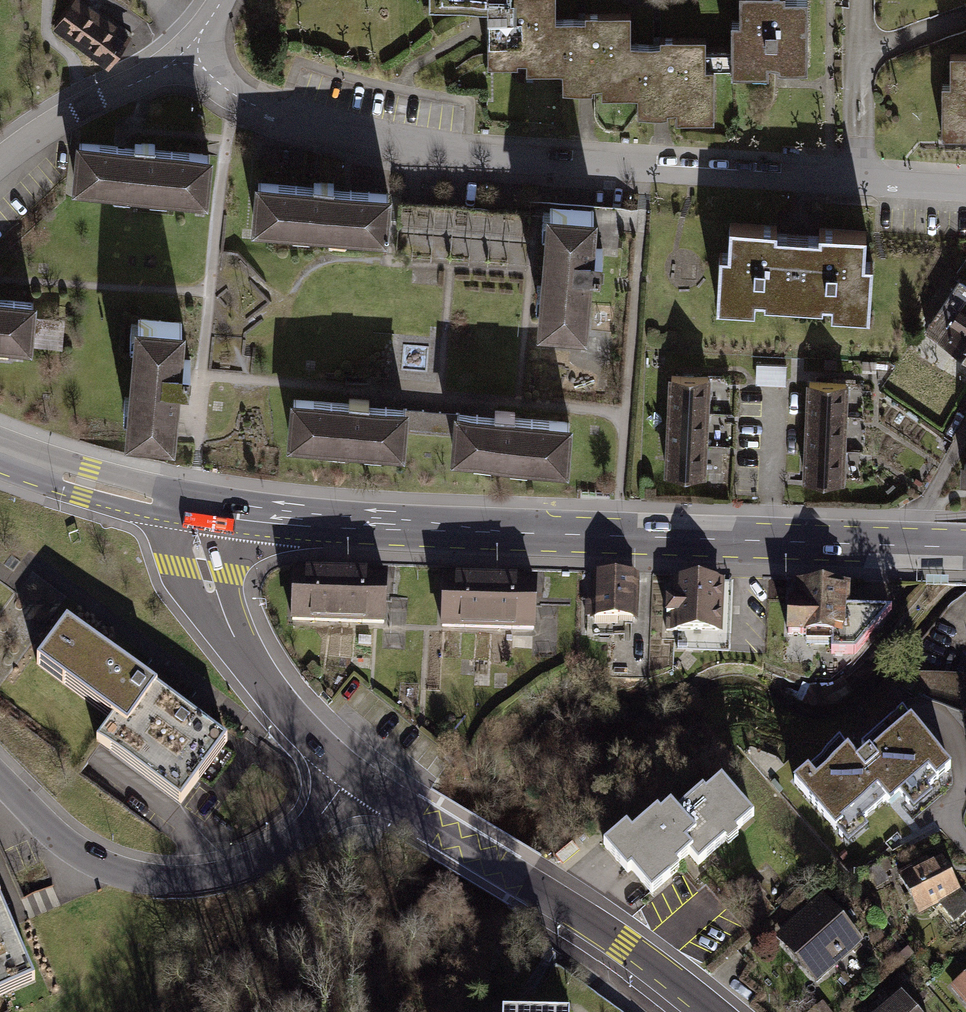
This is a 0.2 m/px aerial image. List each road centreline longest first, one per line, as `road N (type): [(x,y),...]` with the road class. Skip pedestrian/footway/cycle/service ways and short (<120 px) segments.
road 1 (residential): [(965,188),(399,153),(277,117),(239,98),(188,51)]
road 2 (secondary): [(965,548),(521,532),(200,509)]
road 3 (residential): [(715,1011),(622,942),(353,776)]
road 4 (residential): [(0,775),(91,861),(177,881),(209,880),(284,851),(353,776)]
road 5 (residential): [(353,776),(290,713),(220,616),(202,571),(200,509)]
road 6 (residential): [(0,165),(188,51)]
road 7 (secondary): [(200,509),(0,455)]
road 8 (residential): [(965,843),(953,829),(955,755),(944,720),(914,712)]

